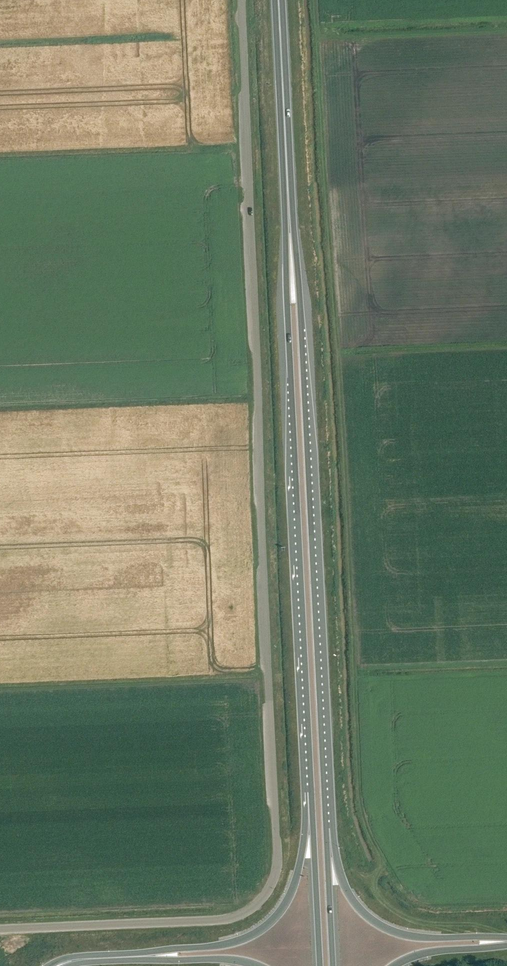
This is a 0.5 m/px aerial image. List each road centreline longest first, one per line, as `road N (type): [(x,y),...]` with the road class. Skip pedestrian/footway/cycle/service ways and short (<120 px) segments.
road 1 (unclassified): [(0,929),(232,919),(261,900),(275,876),(241,0)]
road 2 (trunk): [(325,824),(290,234)]
road 3 (trunk): [(290,234),(312,793)]
road 4 (trunk): [(312,793),(296,878),(271,922),(229,944),(155,955)]
road 5 (trunk): [(506,938),(427,938),(370,919),(347,892),(325,824)]
road 6 (trunk): [(290,234),(278,0)]
road 7 (trunk): [(312,793),(320,965)]
road 8 (trunk): [(333,965),(325,824)]

